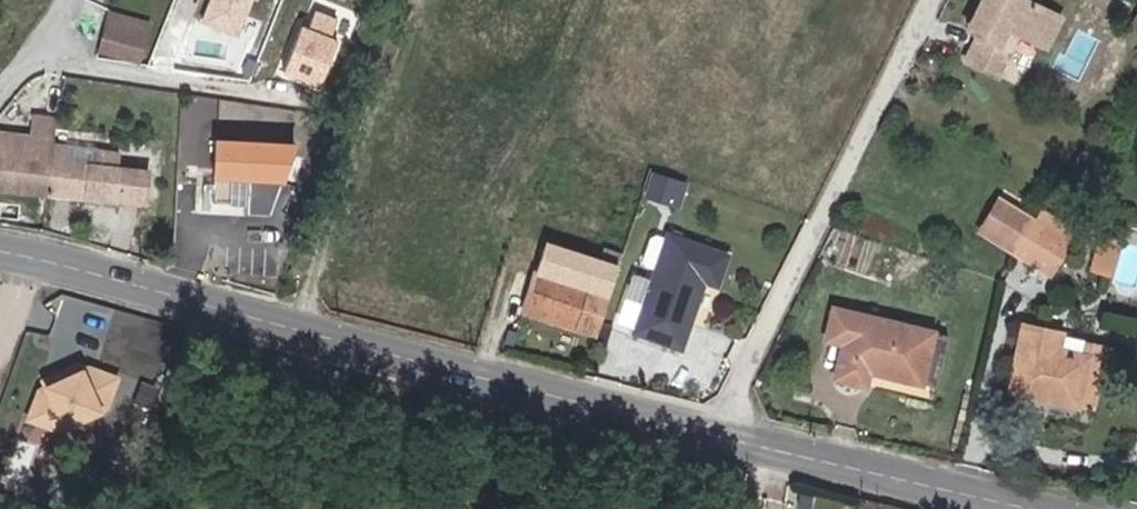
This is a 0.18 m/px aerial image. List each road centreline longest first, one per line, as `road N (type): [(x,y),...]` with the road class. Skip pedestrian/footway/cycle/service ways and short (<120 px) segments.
road 1 (tertiary): [(0,256),(1015,505)]

